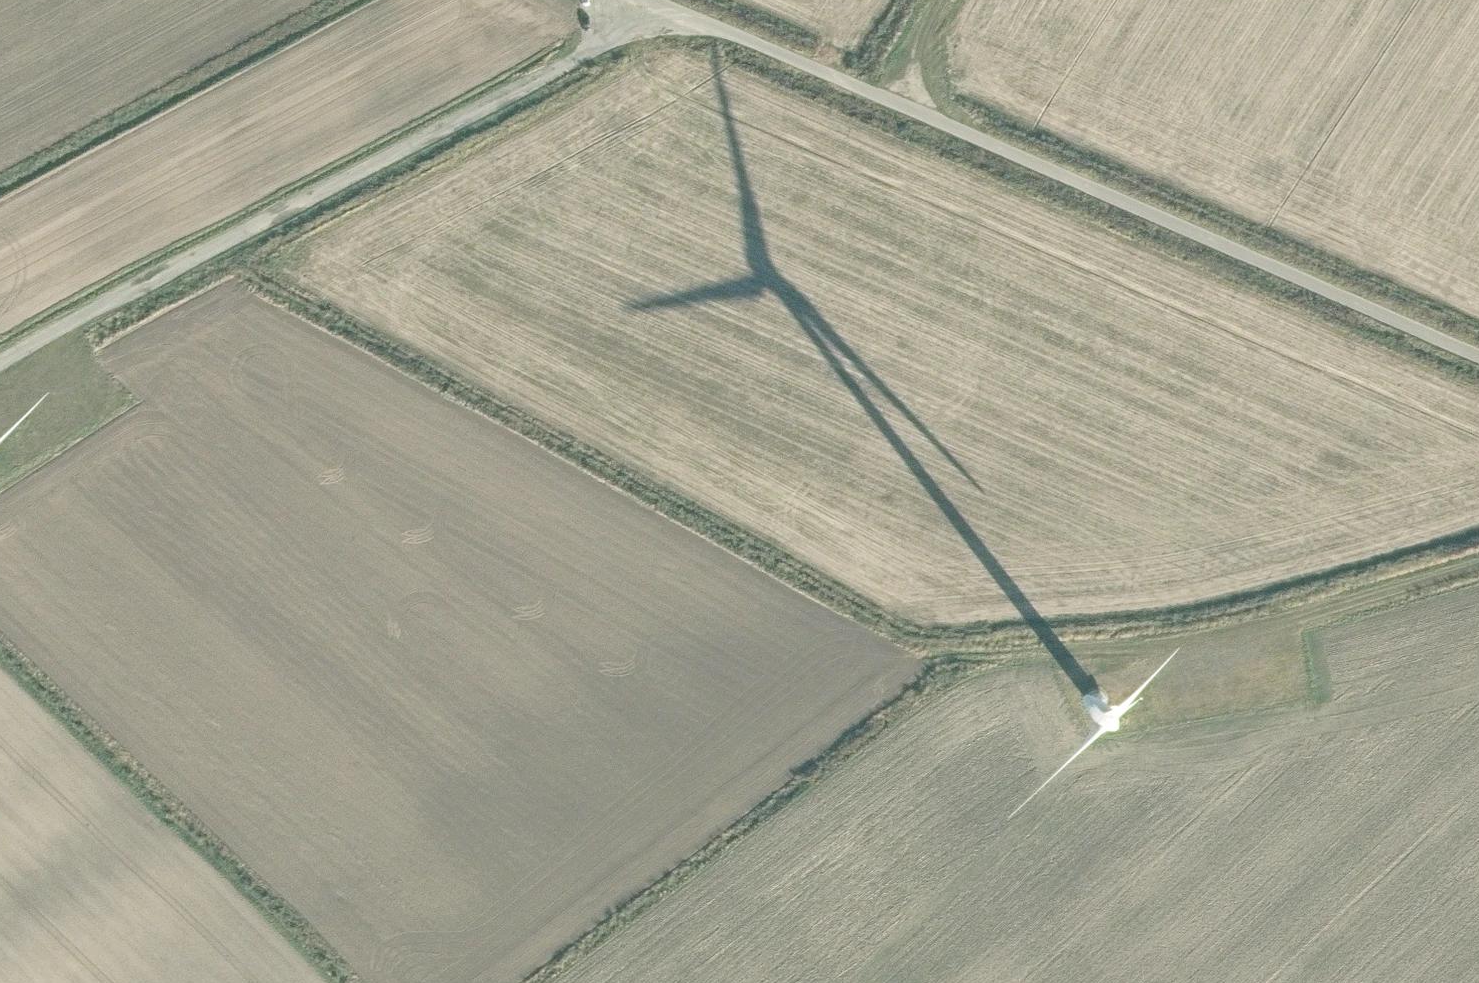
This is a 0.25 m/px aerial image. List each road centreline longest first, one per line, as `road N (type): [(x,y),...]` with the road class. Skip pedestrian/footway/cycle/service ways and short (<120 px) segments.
road 1 (track): [(1478,358),(896,96),(631,0)]
road 2 (track): [(0,371),(143,283),(669,17)]
road 3 (track): [(931,660),(1220,634),(1478,561)]

